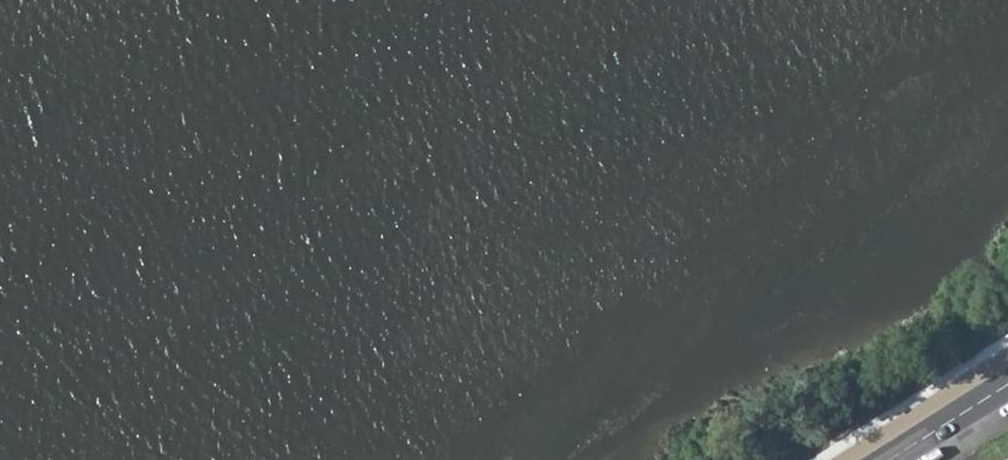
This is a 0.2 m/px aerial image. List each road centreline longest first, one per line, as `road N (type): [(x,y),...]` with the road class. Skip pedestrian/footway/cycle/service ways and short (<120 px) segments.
road 1 (secondary): [(893,459),(1007,386)]

